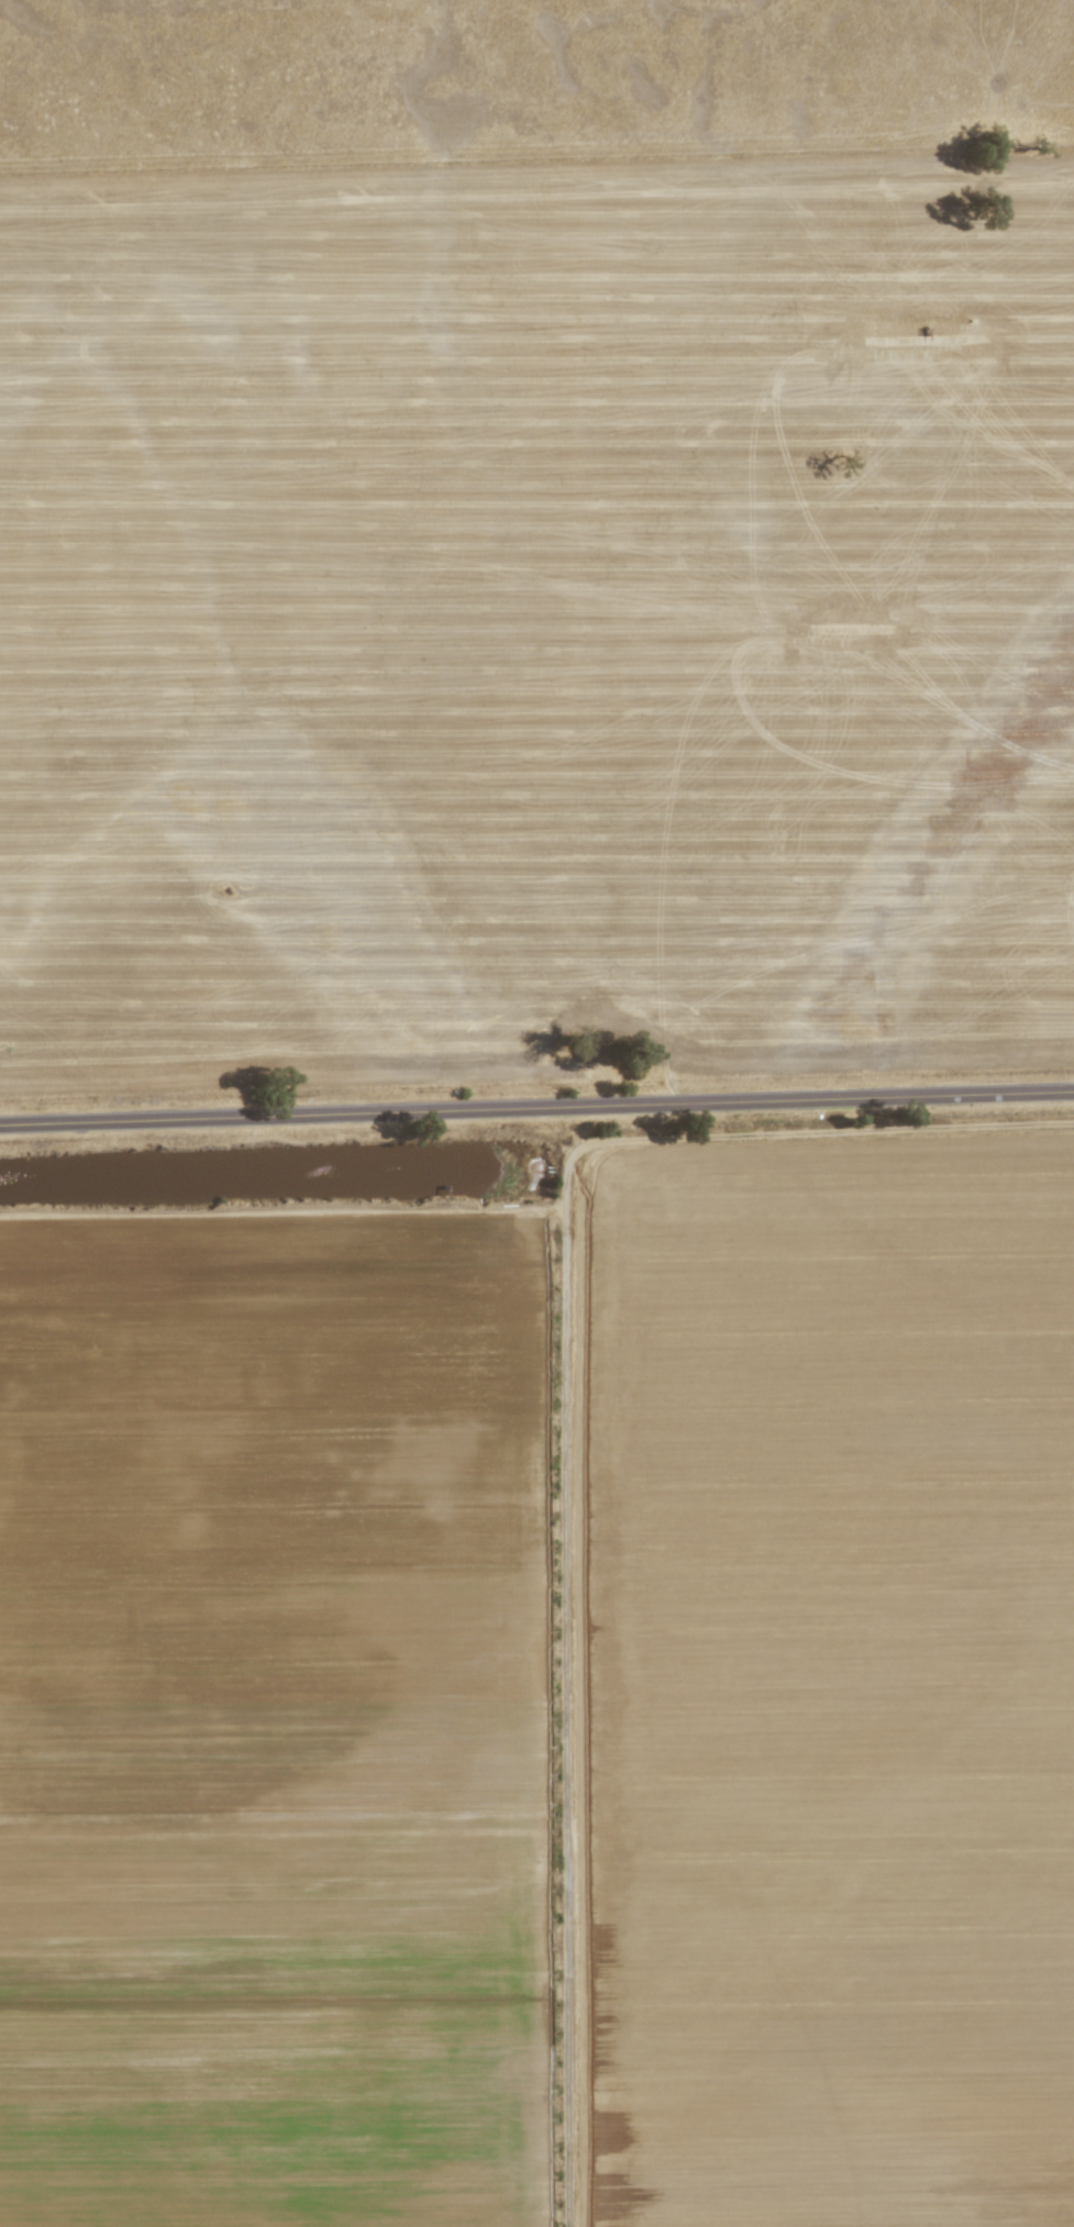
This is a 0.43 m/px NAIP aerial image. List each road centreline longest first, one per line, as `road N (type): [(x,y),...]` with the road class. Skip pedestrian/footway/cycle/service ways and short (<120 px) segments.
road 1 (tertiary): [(0,1126),(1073,1093)]

